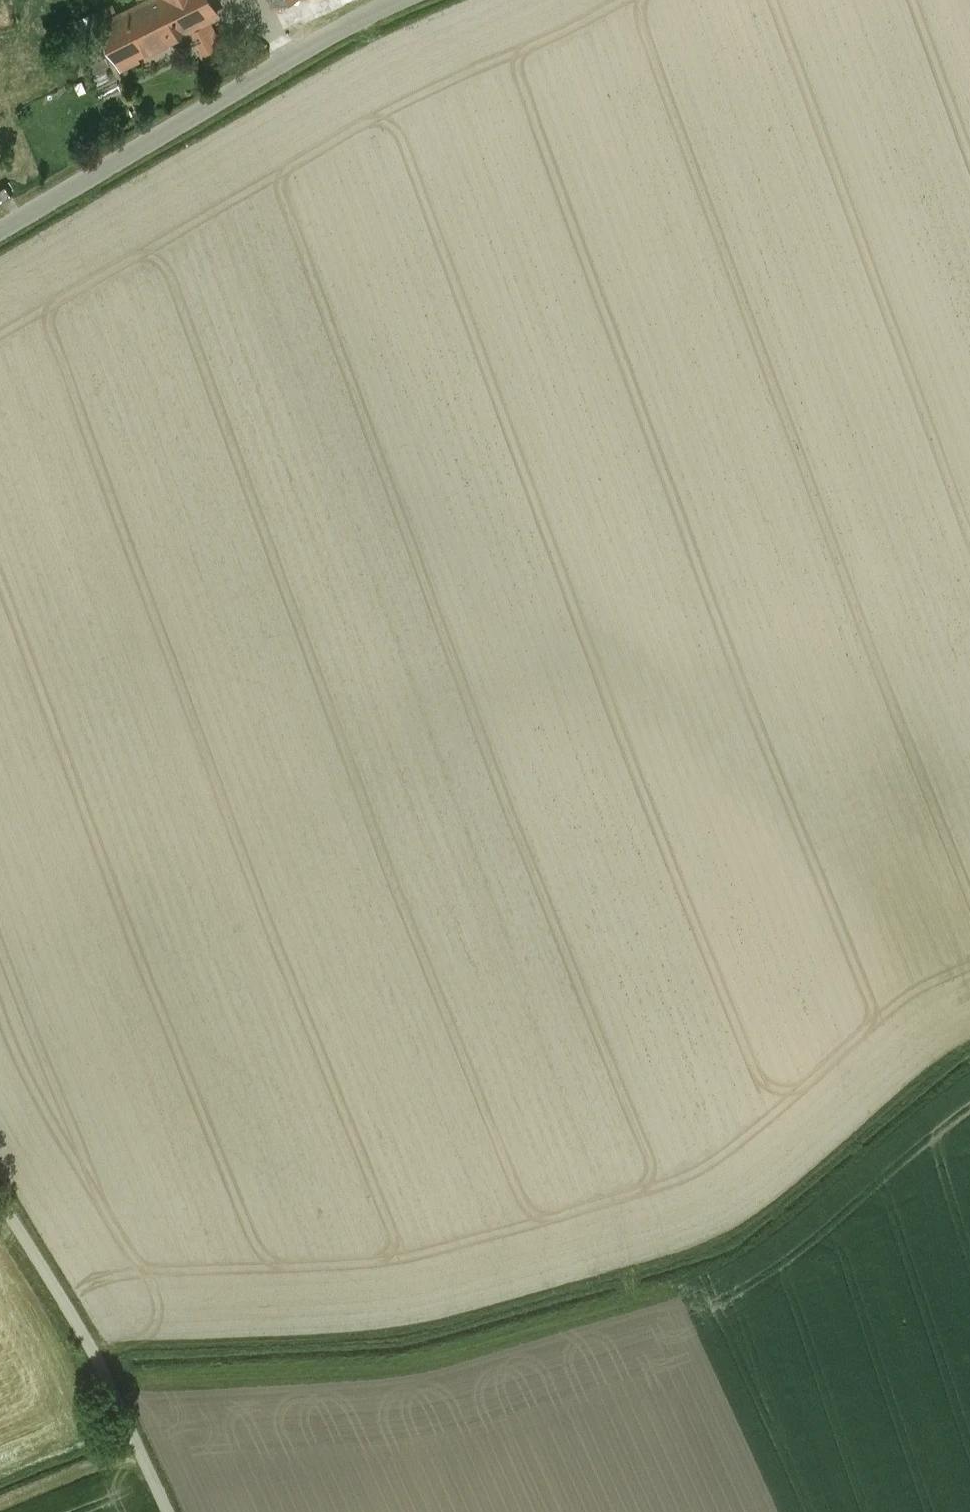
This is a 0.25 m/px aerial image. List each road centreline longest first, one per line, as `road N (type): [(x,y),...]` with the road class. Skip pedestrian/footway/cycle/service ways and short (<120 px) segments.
road 1 (unclassified): [(0,231),(405,0)]
road 2 (unclassified): [(0,1196),(82,1329),(167,1511)]

